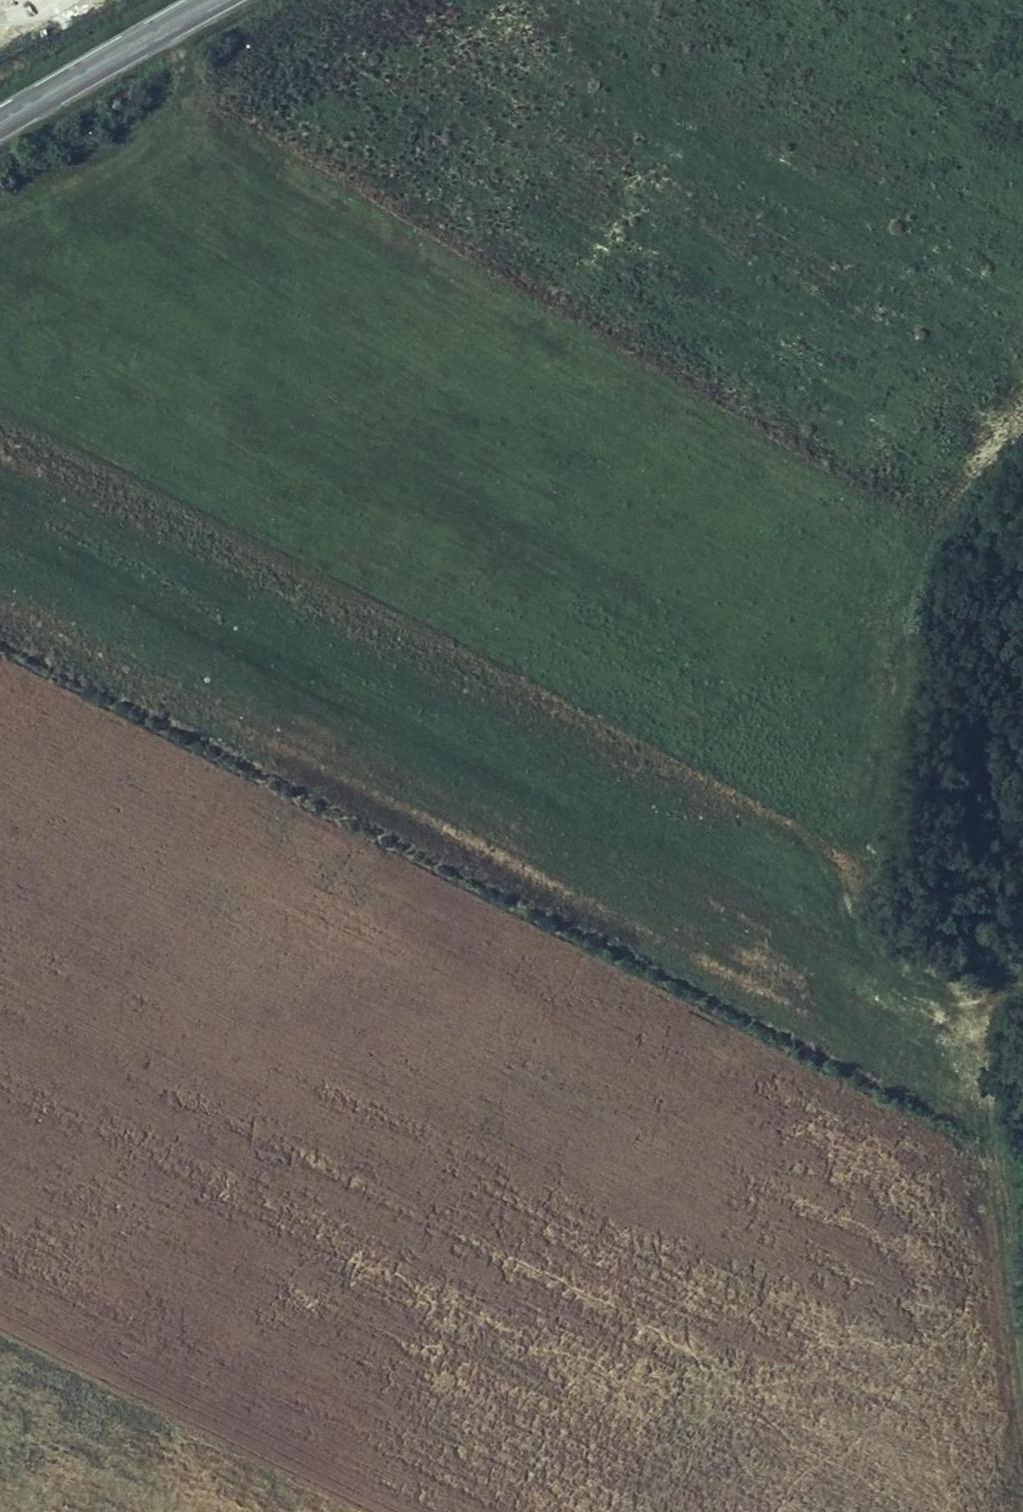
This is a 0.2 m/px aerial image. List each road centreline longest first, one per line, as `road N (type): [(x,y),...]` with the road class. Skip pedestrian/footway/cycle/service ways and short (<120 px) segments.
road 1 (secondary): [(0,124),(216,0)]

